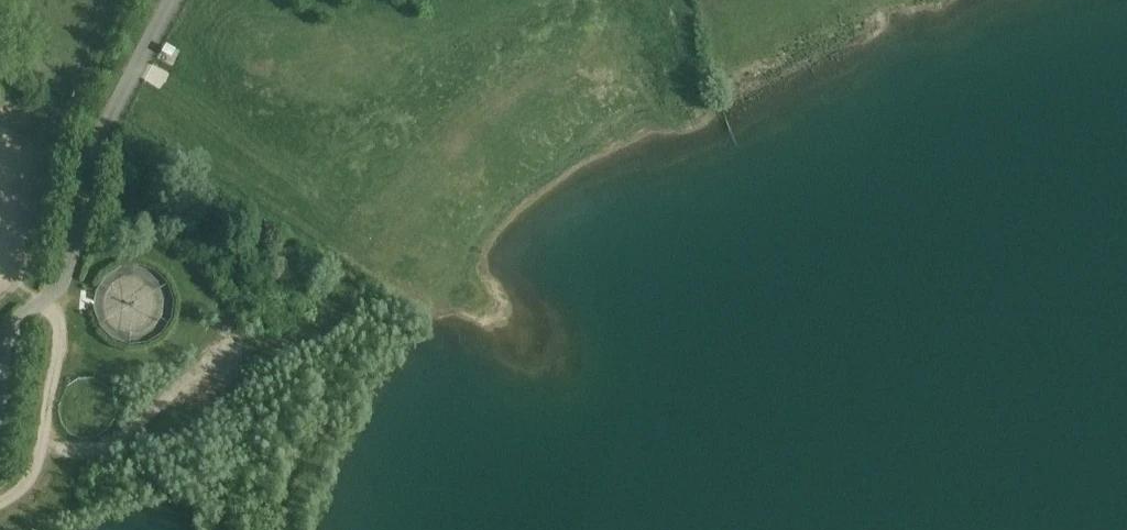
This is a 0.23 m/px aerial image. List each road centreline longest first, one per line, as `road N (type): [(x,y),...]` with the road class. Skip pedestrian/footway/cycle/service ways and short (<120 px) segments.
road 1 (track): [(43,303),(59,321),(61,340),(43,440),(37,470),(0,504)]

